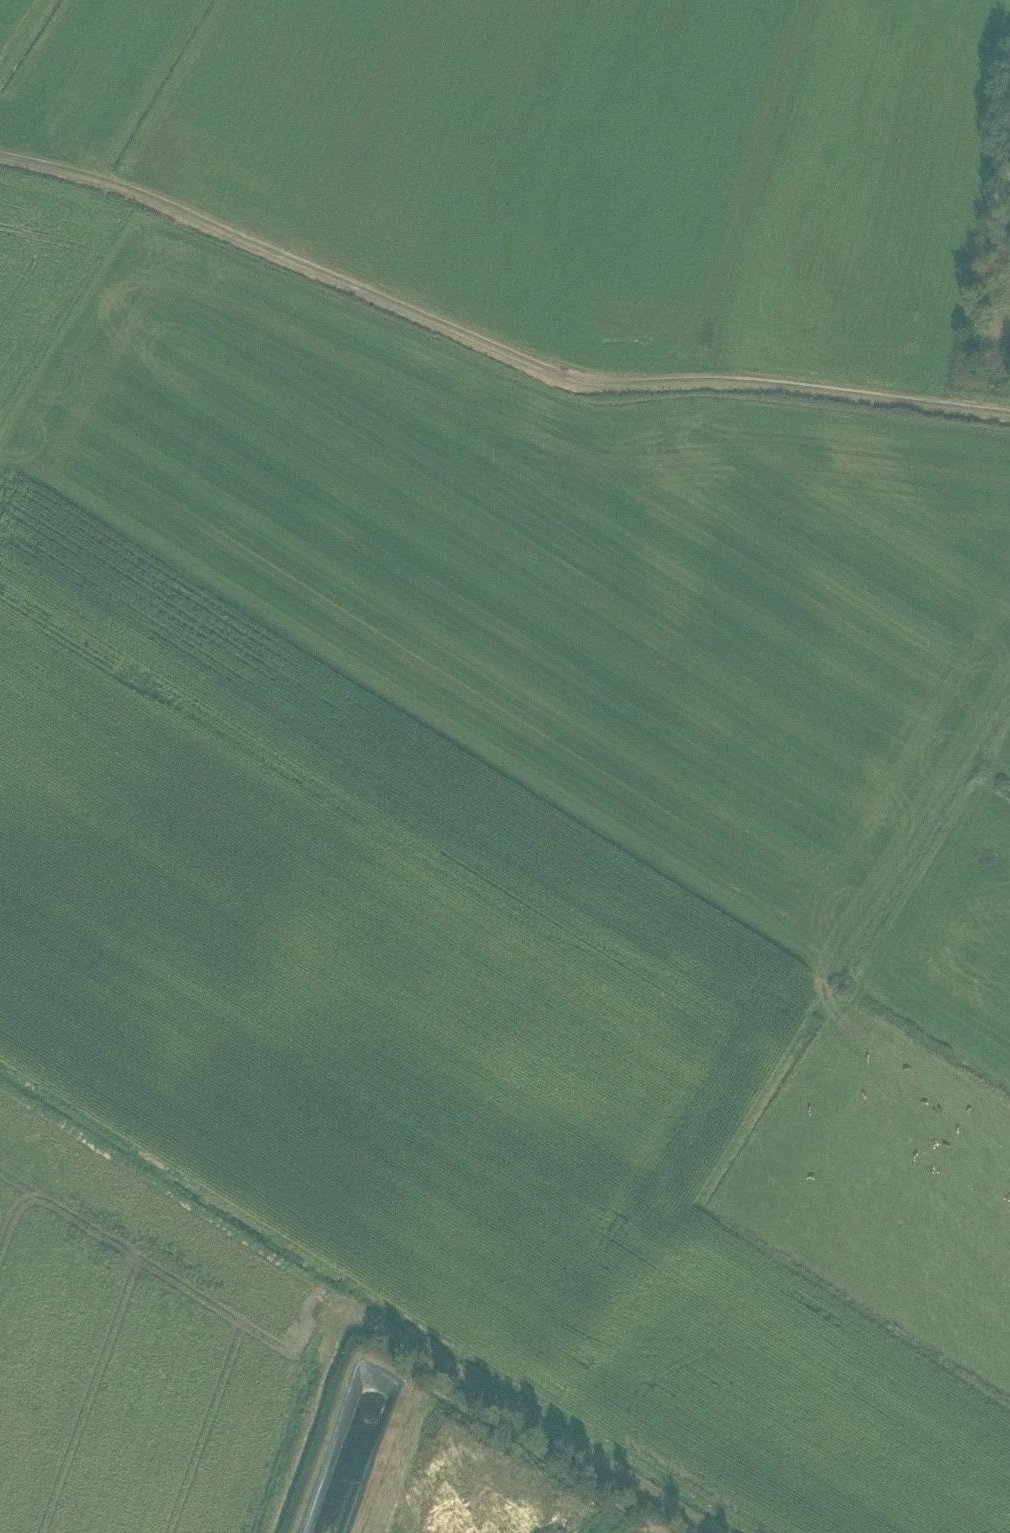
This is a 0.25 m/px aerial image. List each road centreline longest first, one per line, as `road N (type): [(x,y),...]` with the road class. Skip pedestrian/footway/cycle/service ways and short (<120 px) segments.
road 1 (track): [(1009,413),(742,381),(605,382),(548,368),(115,182),(0,151)]

